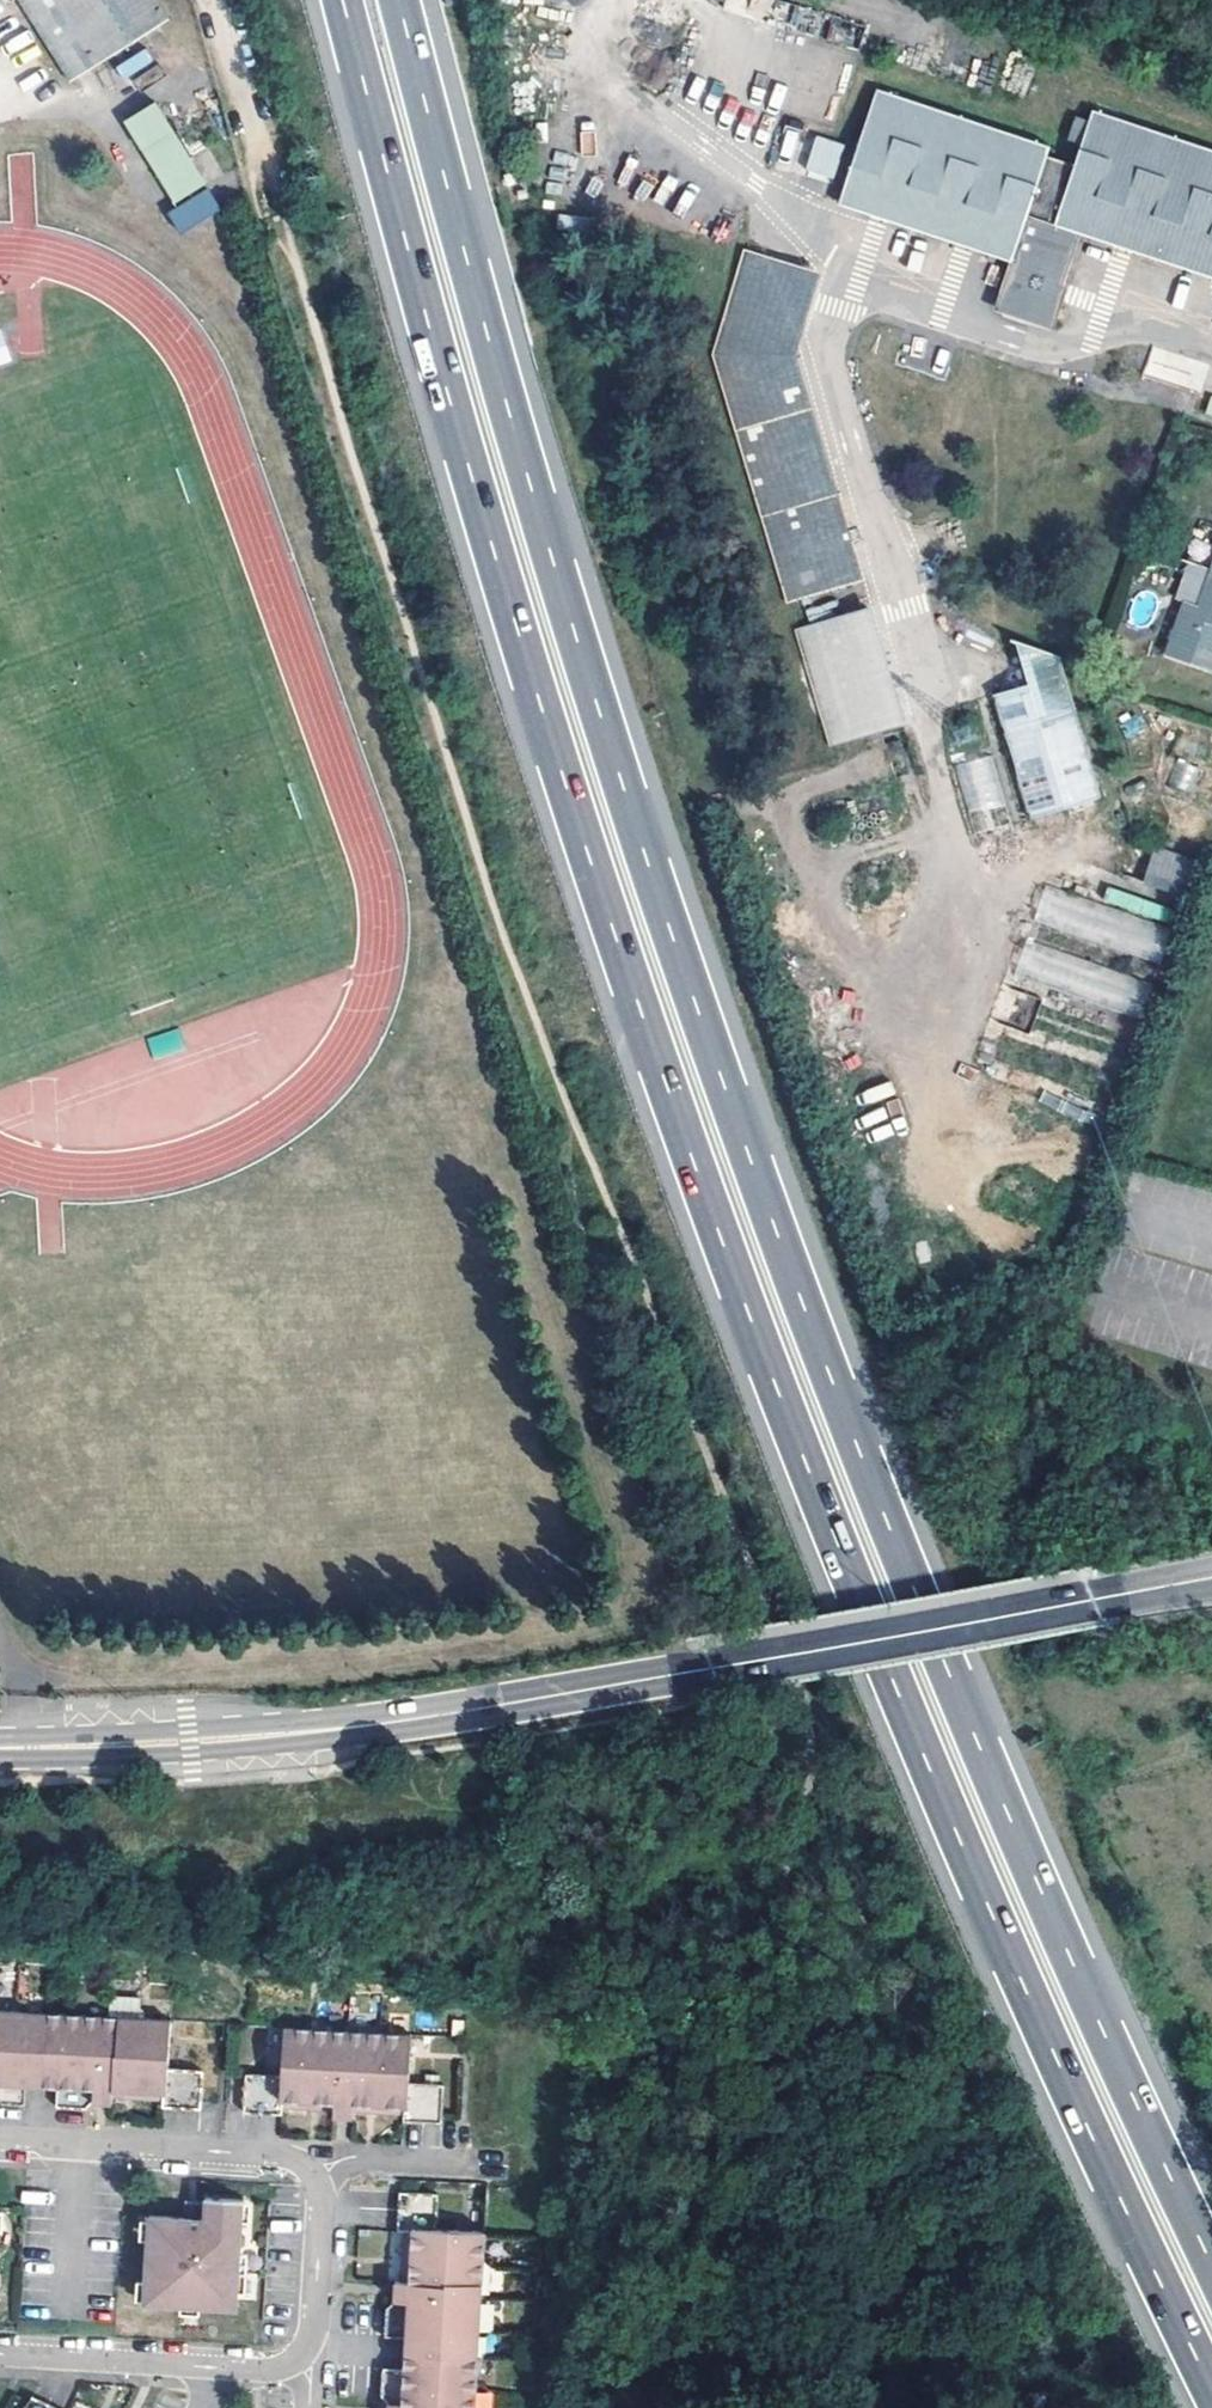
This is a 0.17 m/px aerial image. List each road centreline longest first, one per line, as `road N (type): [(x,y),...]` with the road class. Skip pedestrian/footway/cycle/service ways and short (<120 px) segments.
road 1 (motorway): [(343,0),(435,357),(539,701),(779,1402),(1087,2126),(1211,2387)]
road 2 (track): [(633,2407),(664,2278),(802,1819),(805,1712),(521,977),(216,0)]
road 3 (motorway): [(1211,2260),(987,1758),(830,1381),(587,681),(399,0)]
road 4 (secondary): [(385,1722),(1211,1576)]
road 5 (residential): [(0,2351),(268,2367),(293,2361),(315,2321),(322,2190),(309,2168),(288,2158),(0,2141)]
road 6 (secondary): [(0,1748),(148,1753),(309,1740),(385,1722)]
road 7 (secondary): [(385,1722),(0,1747)]

